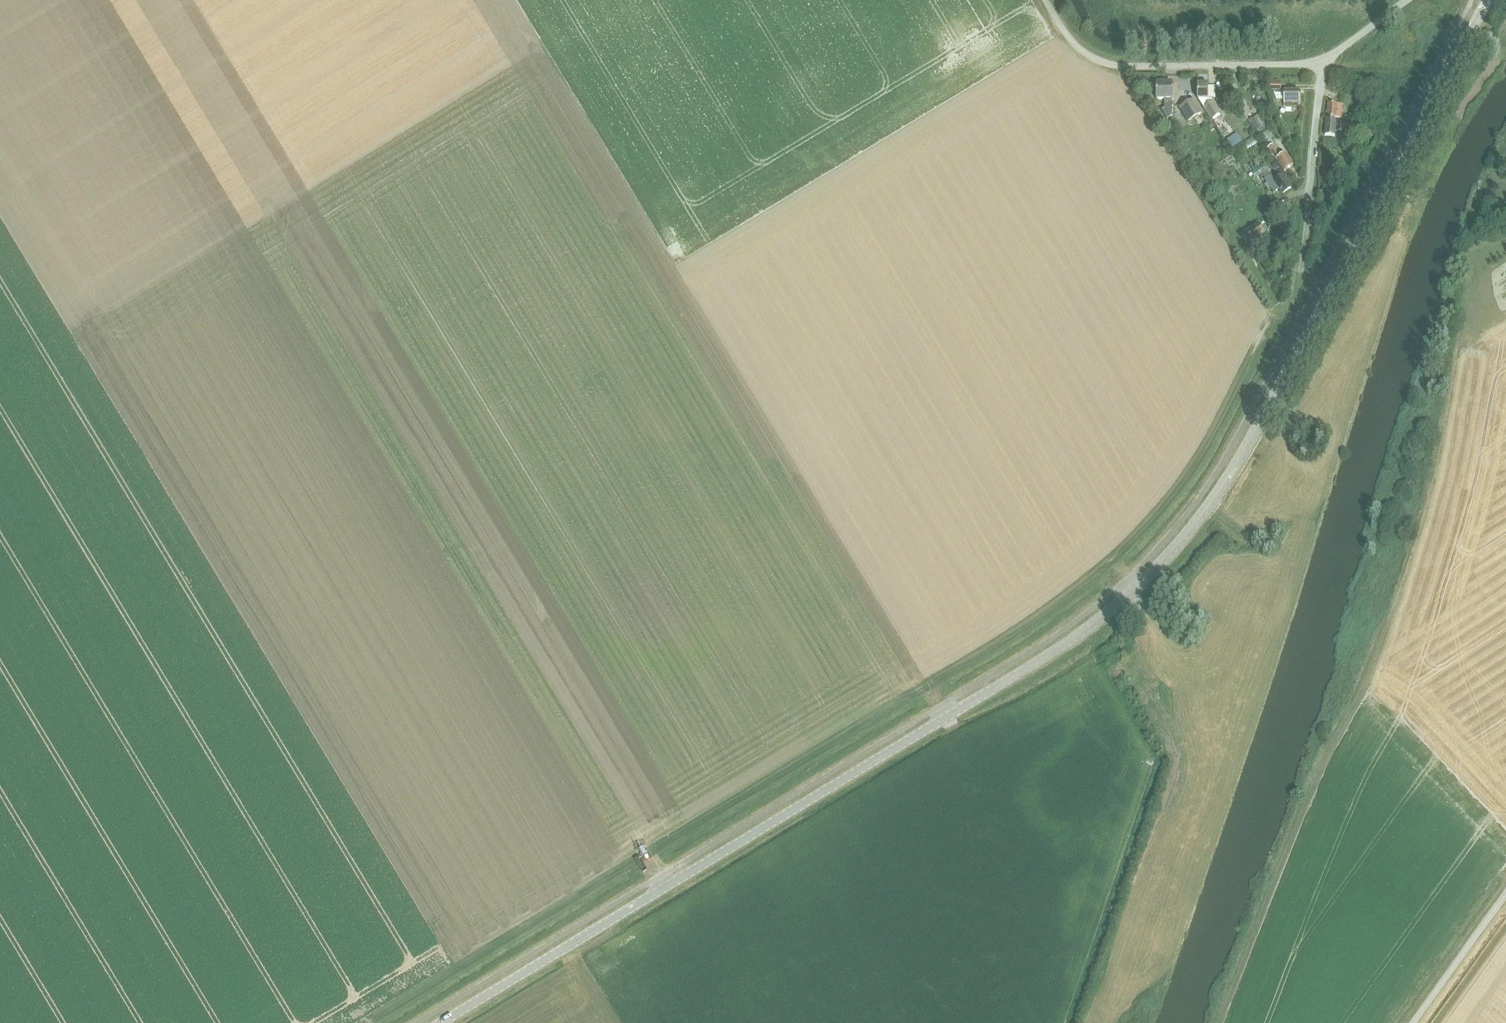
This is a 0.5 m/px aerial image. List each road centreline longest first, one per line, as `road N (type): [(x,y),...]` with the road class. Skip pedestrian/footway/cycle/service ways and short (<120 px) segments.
road 1 (tertiary): [(439,1022),(1056,651),(1121,601),(1215,497),(1485,0)]
road 2 (residential): [(1300,273),(1321,64)]
road 3 (residential): [(1321,64),(1125,67)]
road 4 (unclassified): [(1412,1022),(1505,893)]

